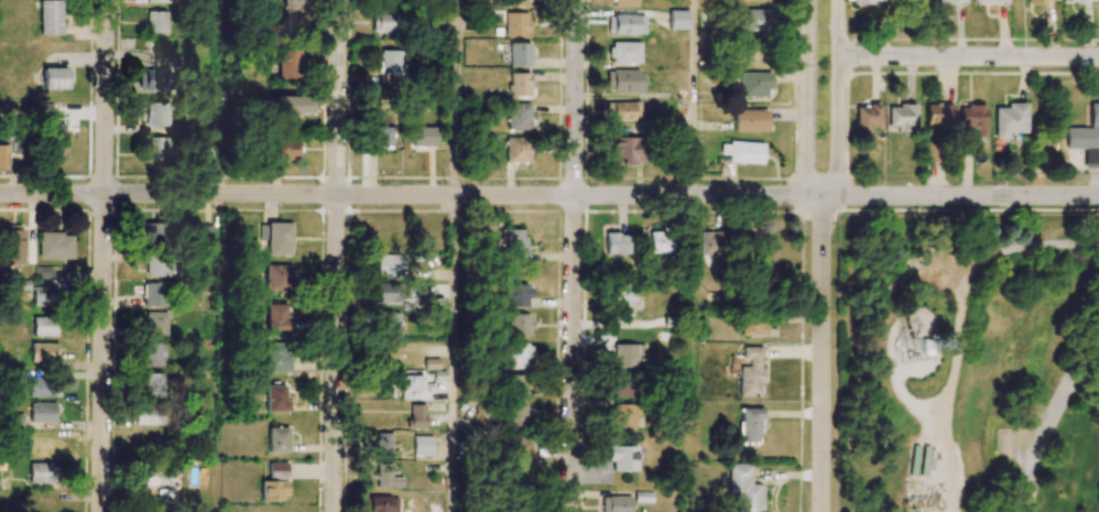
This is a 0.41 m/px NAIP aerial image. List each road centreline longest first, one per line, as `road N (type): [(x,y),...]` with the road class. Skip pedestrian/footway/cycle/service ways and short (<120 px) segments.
road 1 (residential): [(0,193),(1098,195)]
road 2 (residential): [(820,511),(821,195),(837,177),(838,0)]
road 3 (residential): [(569,511),(576,0)]
road 4 (residential): [(333,511),(339,0)]
road 5 (residential): [(102,511),(106,0)]
road 6 (residential): [(1098,57),(838,57)]
road 7 (residential): [(809,0),(807,175),(821,195)]

